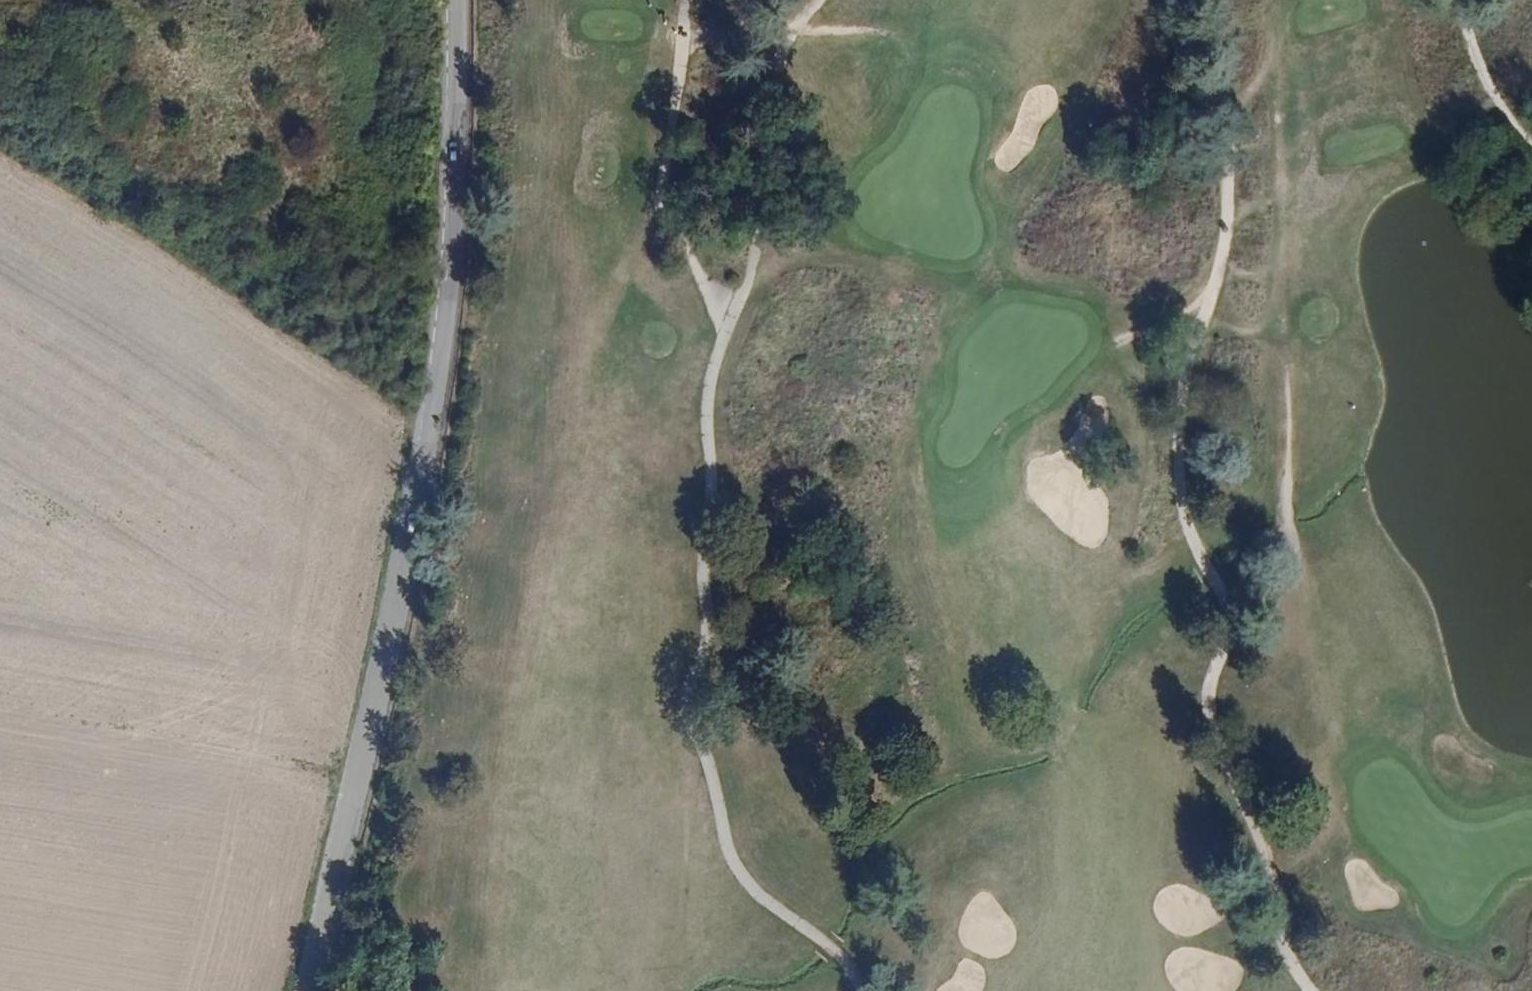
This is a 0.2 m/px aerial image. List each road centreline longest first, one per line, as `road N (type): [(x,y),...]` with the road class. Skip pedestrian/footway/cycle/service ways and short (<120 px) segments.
road 1 (unclassified): [(309,990),(450,287),(448,0)]

